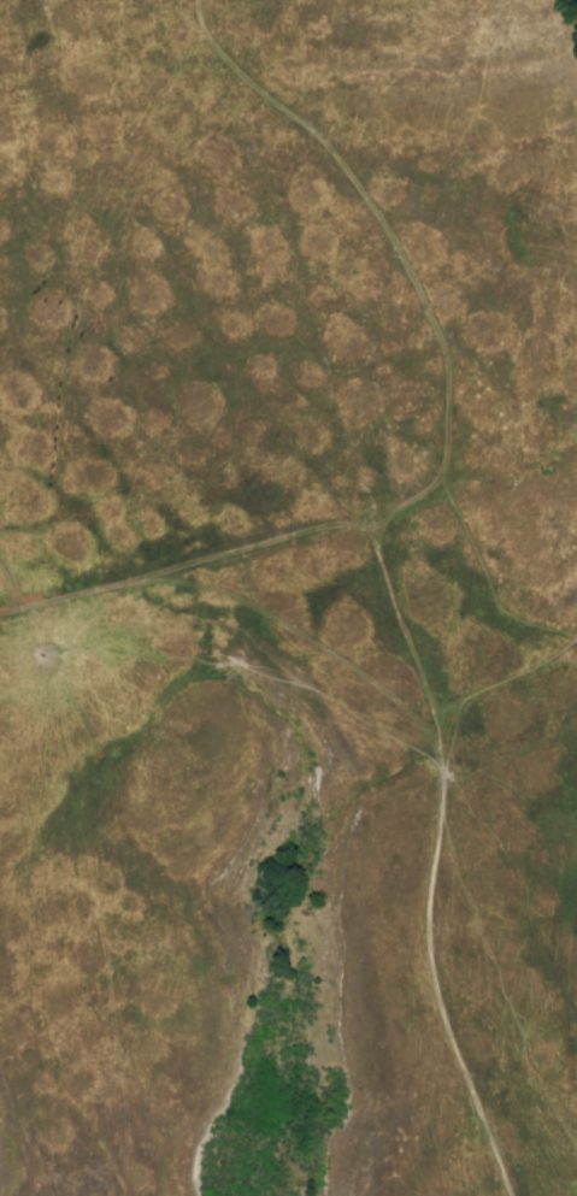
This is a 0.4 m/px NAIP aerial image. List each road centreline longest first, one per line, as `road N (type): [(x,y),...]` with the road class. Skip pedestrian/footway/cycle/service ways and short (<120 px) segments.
road 1 (track): [(510,1195),(436,996),(432,906),(447,776),(384,581),(372,515)]
road 2 (track): [(372,515),(420,491),(443,466),(449,387),(441,338),(375,204),(323,135),(214,41),(197,0)]

